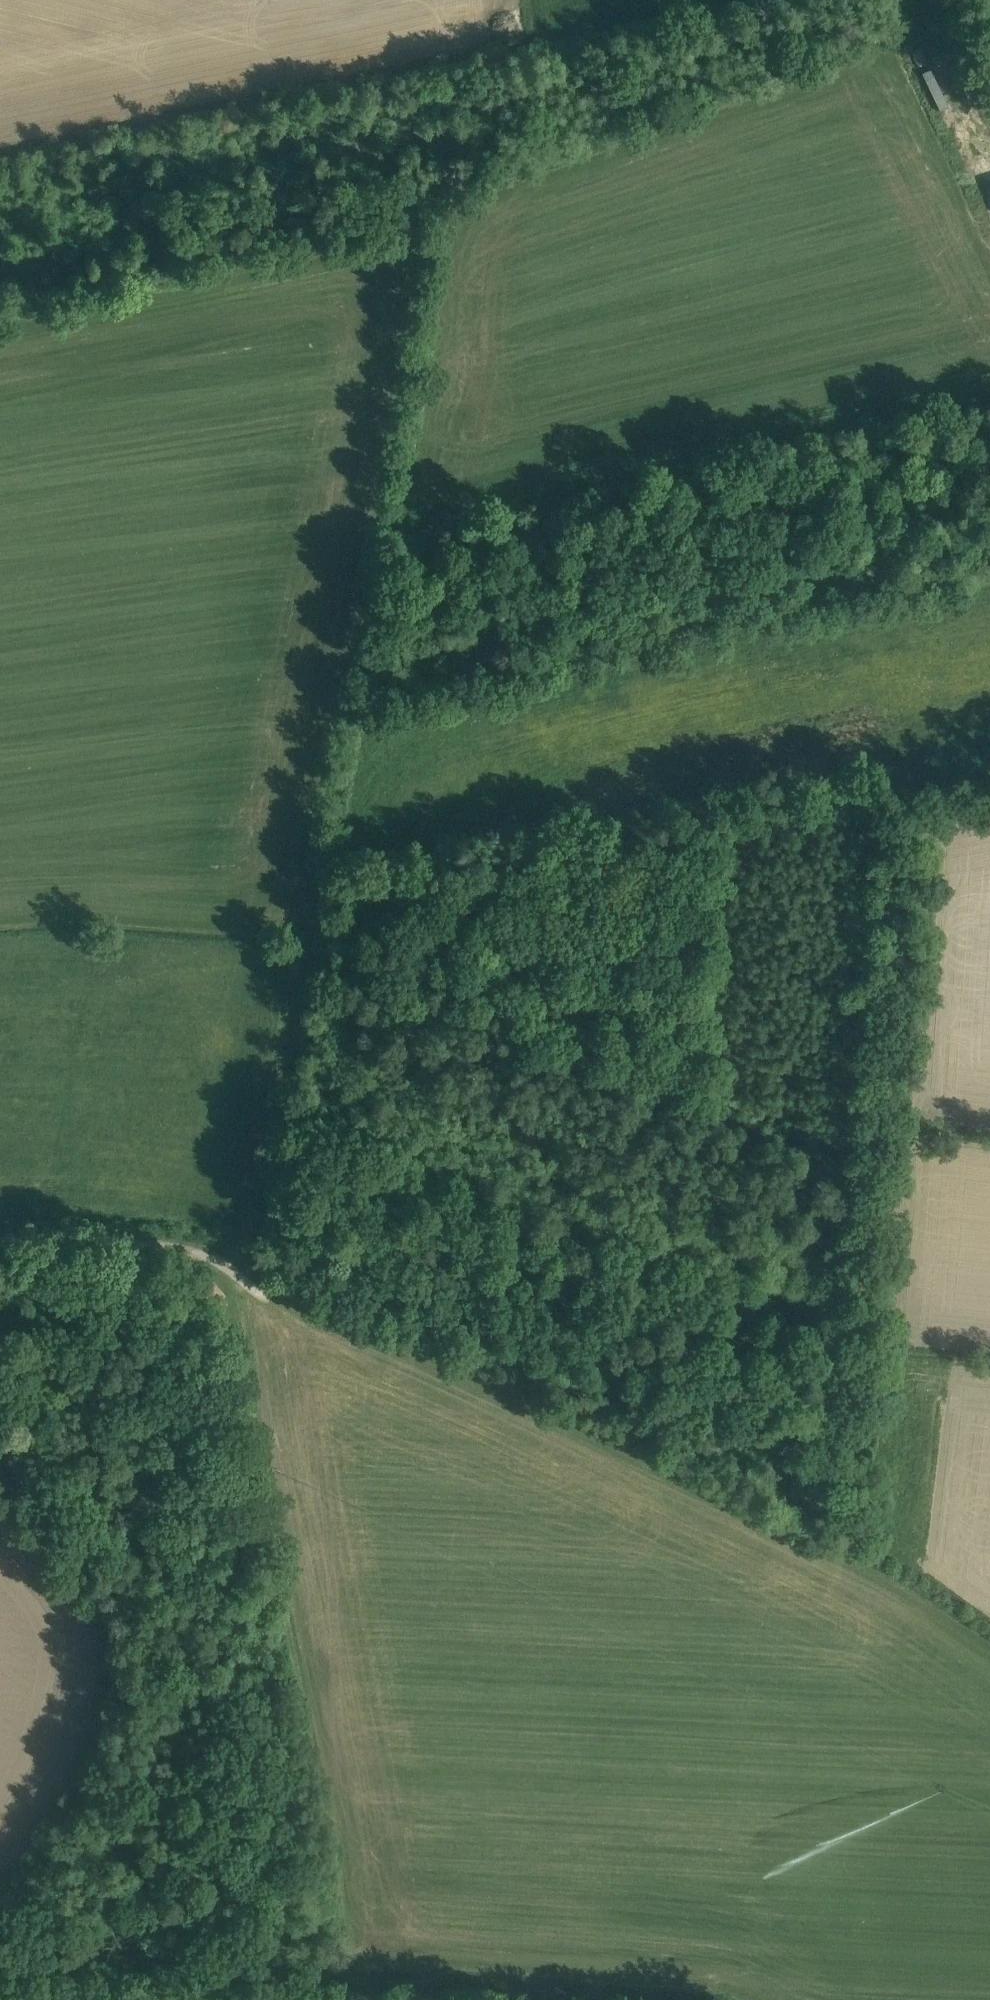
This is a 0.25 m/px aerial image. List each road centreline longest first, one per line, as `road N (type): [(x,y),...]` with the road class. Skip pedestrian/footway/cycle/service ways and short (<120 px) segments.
road 1 (track): [(989,772),(902,789),(837,1558)]
road 2 (track): [(0,1933),(732,1981),(763,1999)]
road 3 (track): [(0,1235),(156,1242),(214,1263),(271,1302)]
road 4 (track): [(0,1987),(210,1999)]

